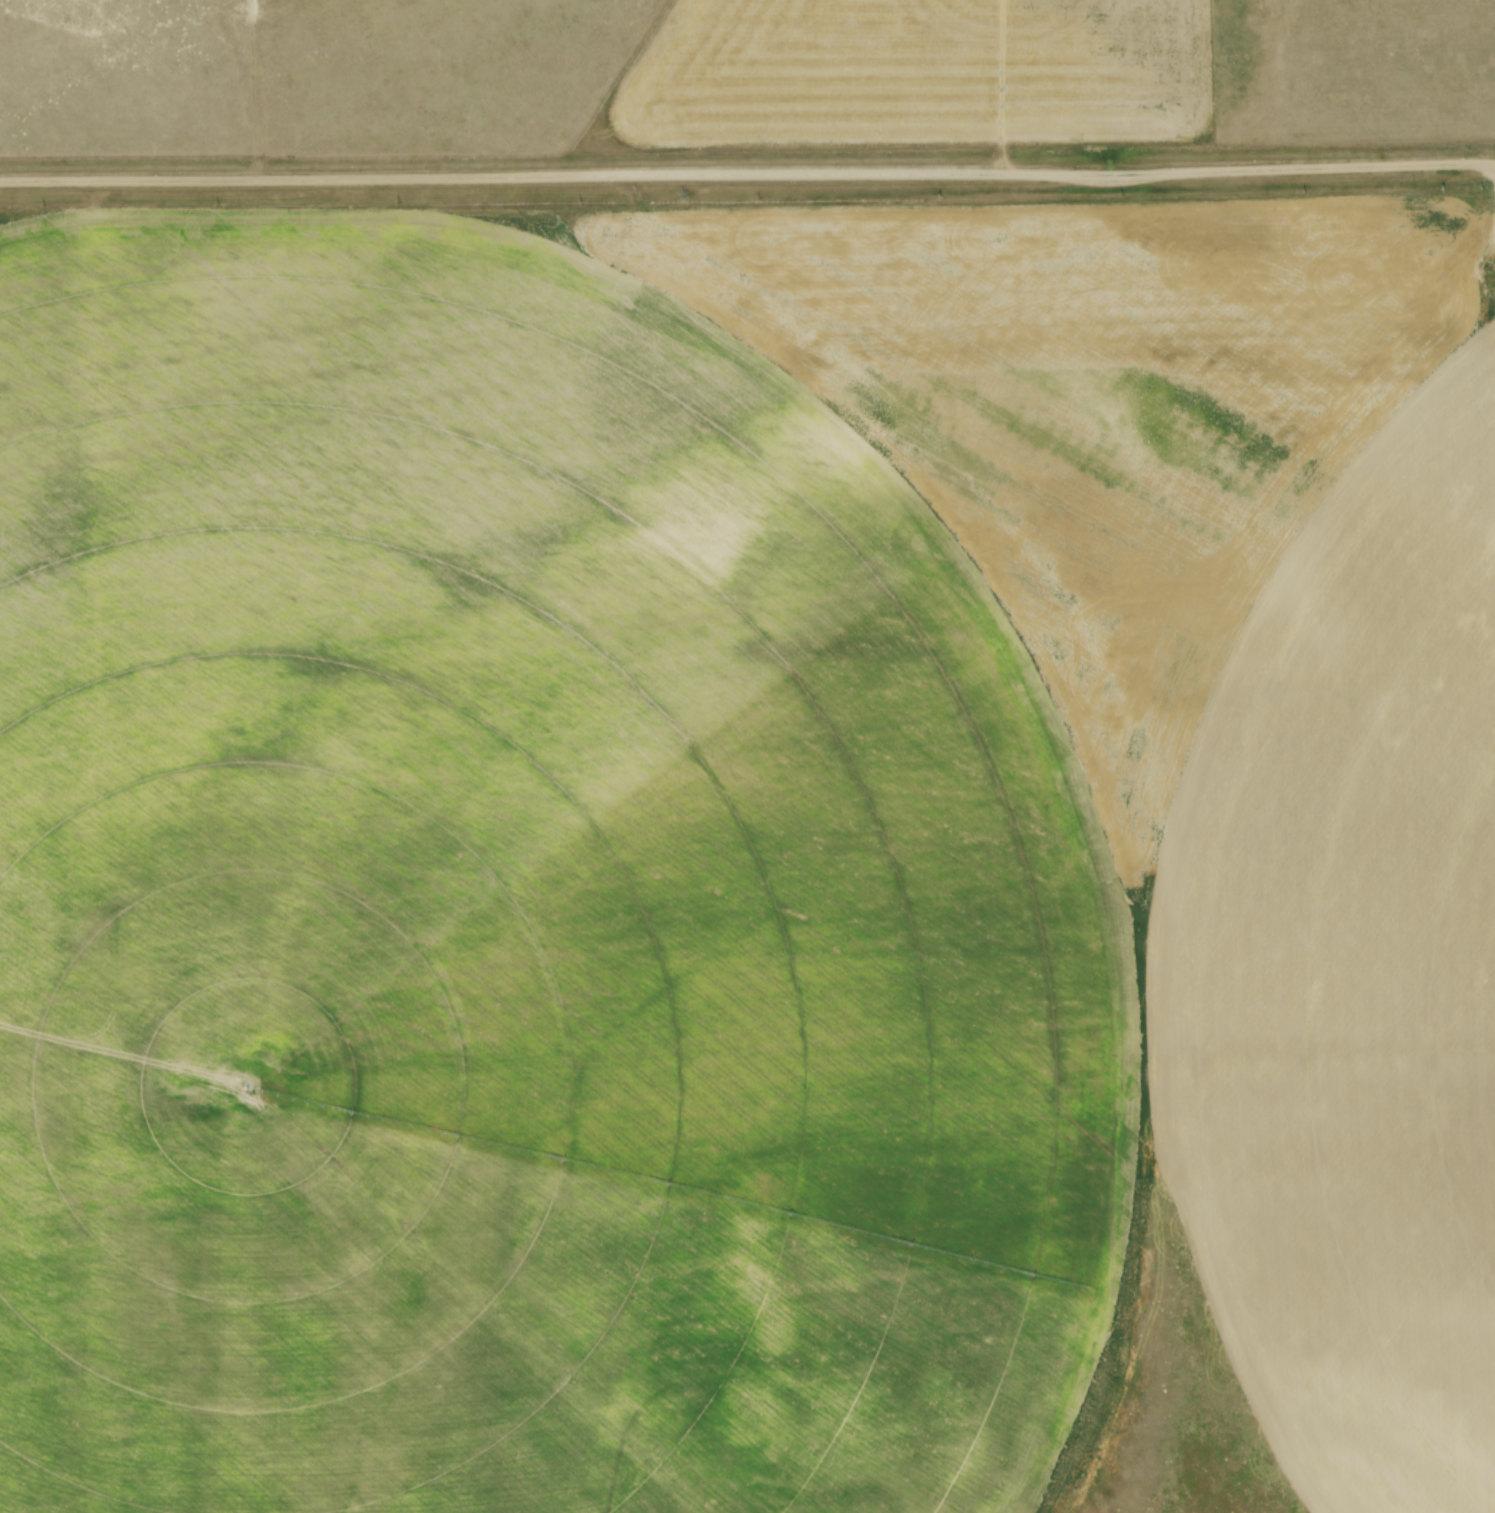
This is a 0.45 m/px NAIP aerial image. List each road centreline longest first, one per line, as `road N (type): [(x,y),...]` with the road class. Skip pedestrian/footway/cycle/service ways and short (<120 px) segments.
road 1 (residential): [(0,183),(1494,167)]

